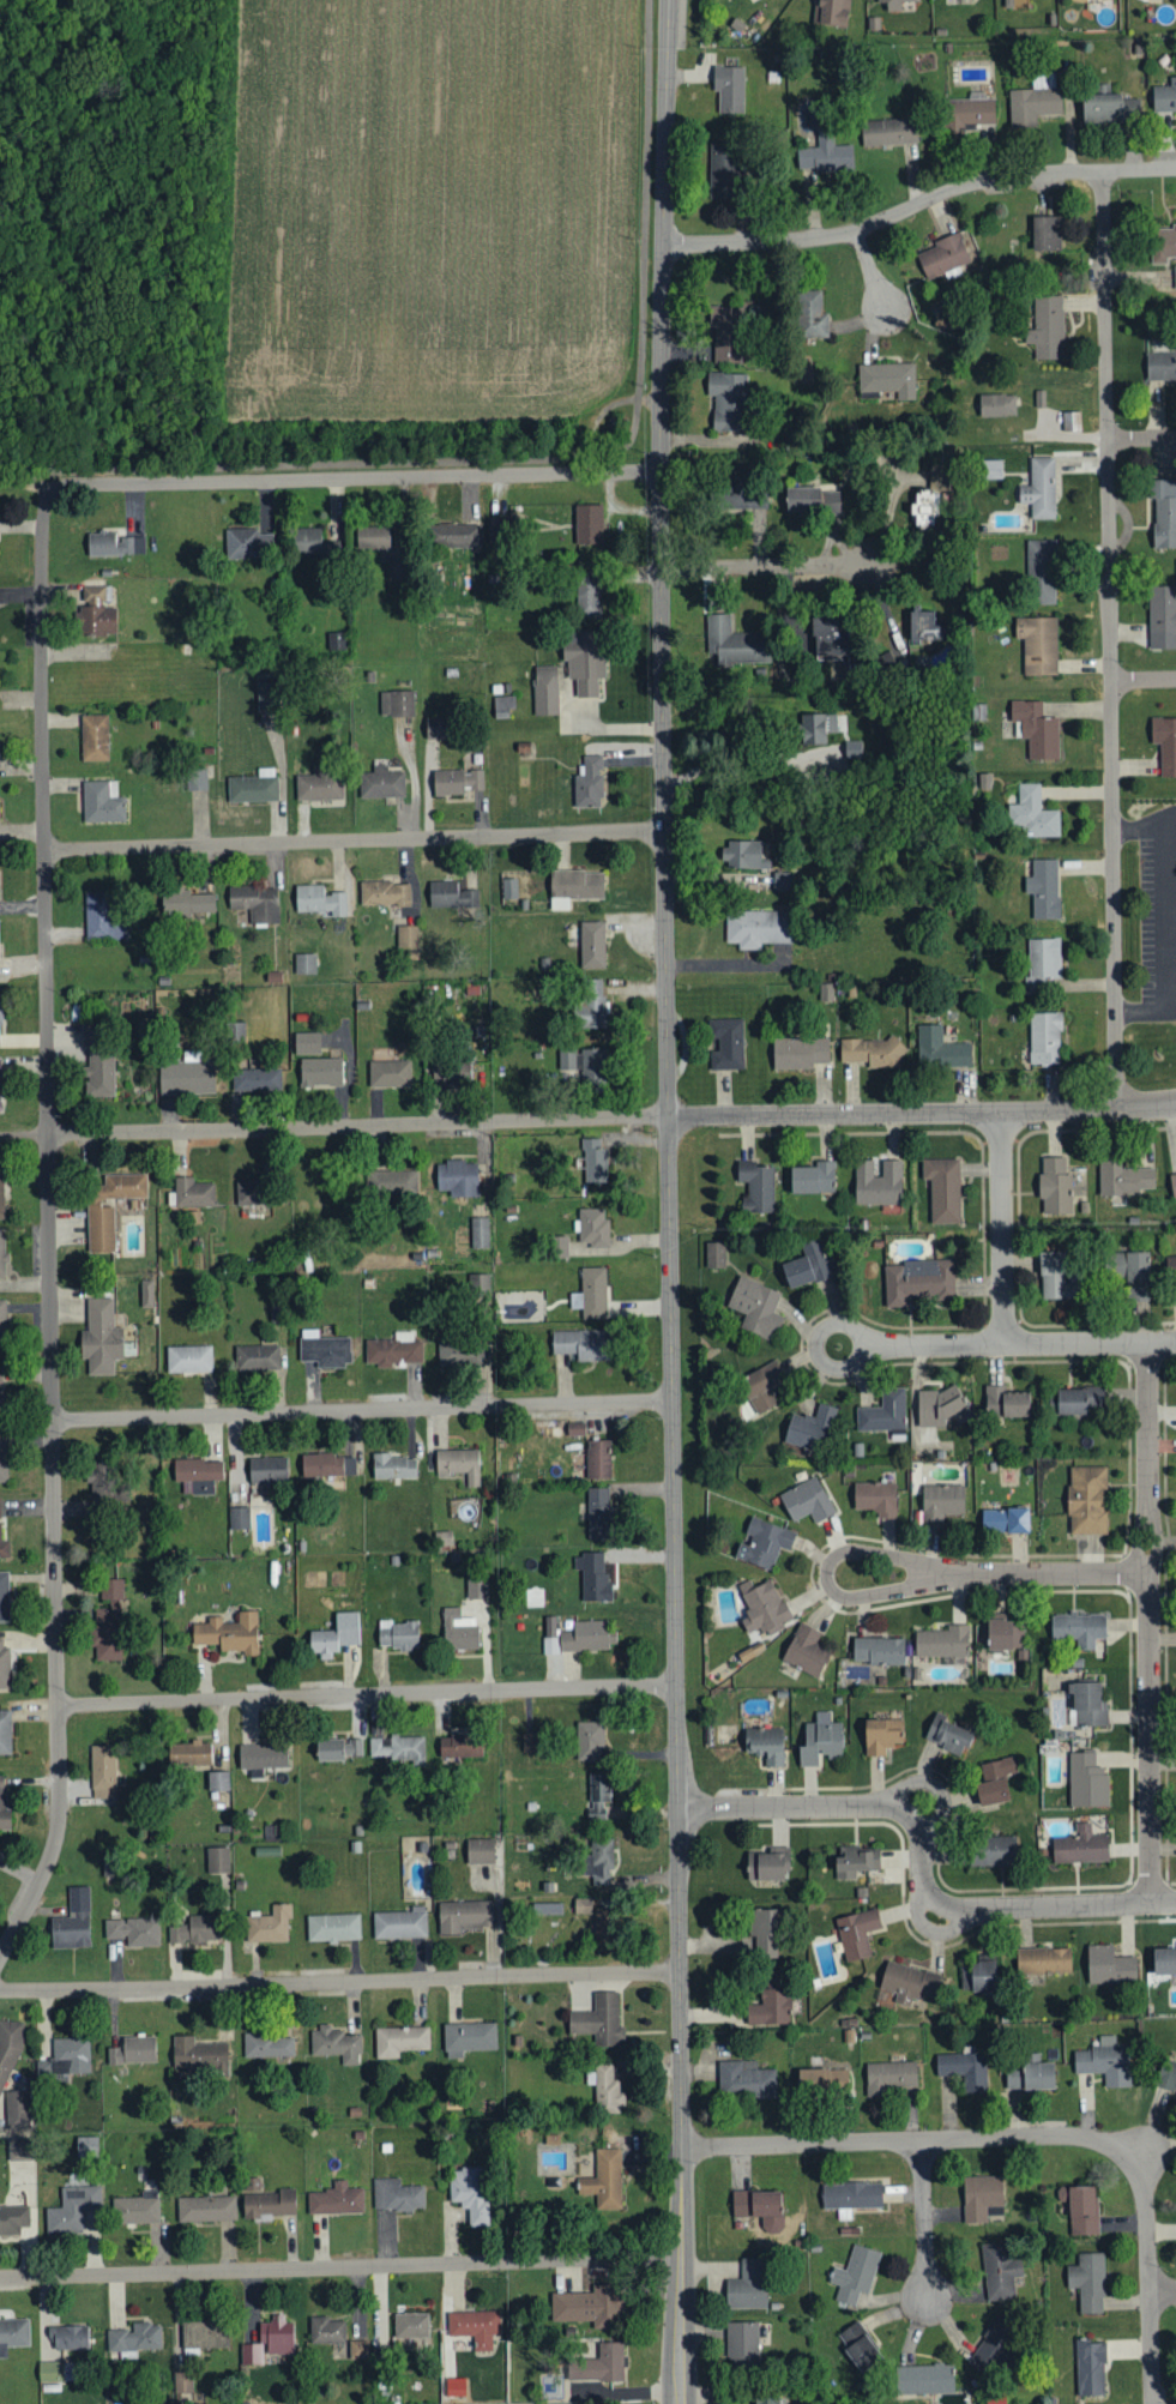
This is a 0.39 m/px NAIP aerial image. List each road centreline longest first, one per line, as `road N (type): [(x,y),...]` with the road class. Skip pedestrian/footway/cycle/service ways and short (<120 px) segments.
road 1 (tertiary): [(682,2403),(659,470),(669,0)]
road 2 (residential): [(0,1957),(42,1878),(60,1815),(40,699),(43,512),(50,492)]
road 3 (residential): [(48,1134),(1175,1105)]
road 4 (residential): [(1116,1111),(1102,170)]
road 5 (residential): [(0,2278),(682,2258)]
road 6 (residential): [(0,1992),(680,1972)]
road 7 (residential): [(664,831),(43,849)]
road 8 (residential): [(54,1421),(673,1403)]
road 9 (residential): [(59,1706),(676,1687)]
road 10 (residential): [(50,492),(65,484),(659,470)]
road 11 (residential): [(679,1810),(888,1808),(910,1819),(923,1840),(924,1893),(942,1906),(1175,1904)]
road 12 (residential): [(1150,1344),(1151,1905)]
road 13 (residential): [(663,245),(856,231),(994,176),(1175,169)]
road 14 (residential): [(1145,2151),(1072,2137),(683,2149)]
road 15 (residential): [(1150,1575),(930,1577),(909,1561),(851,1554),(828,1569),(836,1595),(849,1601),(907,1591),(930,1577)]
road 16 (residential): [(870,1348),(1175,1342)]
road 17 (residential): [(1153,2403),(1145,2151)]
road 18 (residential): [(1003,1345),(1001,1114)]
road 19 (residential): [(874,561),(661,570)]
road 20 (residential): [(922,2140),(927,2300)]
road 21 (residential): [(870,1348),(845,1369),(822,1362),(816,1348),(833,1326),(858,1332),(870,1348)]
road 22 (residential): [(888,1808),(910,1781),(937,1782),(948,1802),(923,1840)]

